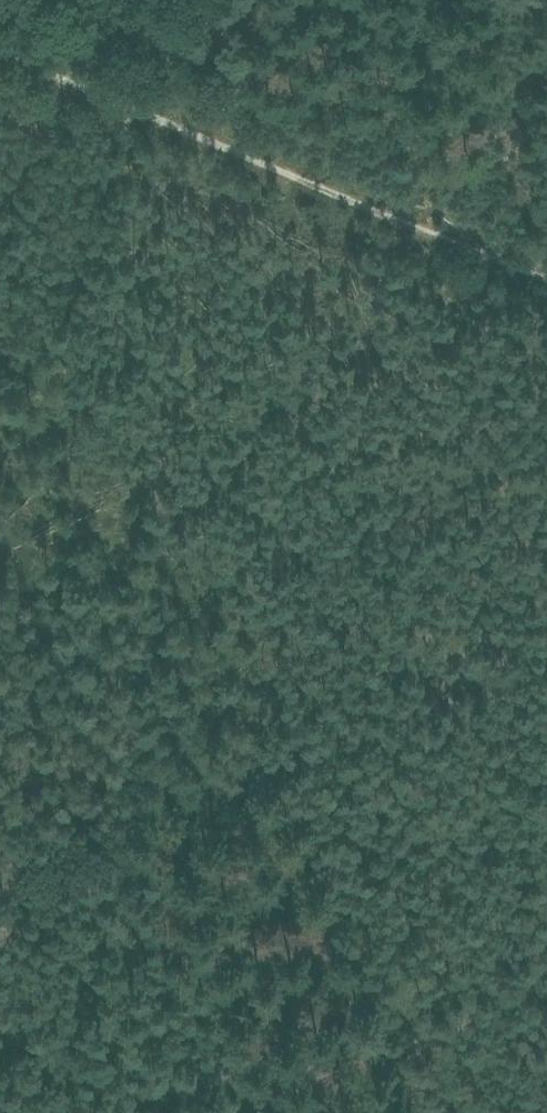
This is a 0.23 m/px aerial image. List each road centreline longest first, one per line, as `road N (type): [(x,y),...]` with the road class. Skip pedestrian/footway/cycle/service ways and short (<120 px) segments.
road 1 (track): [(0,60),(546,282)]

